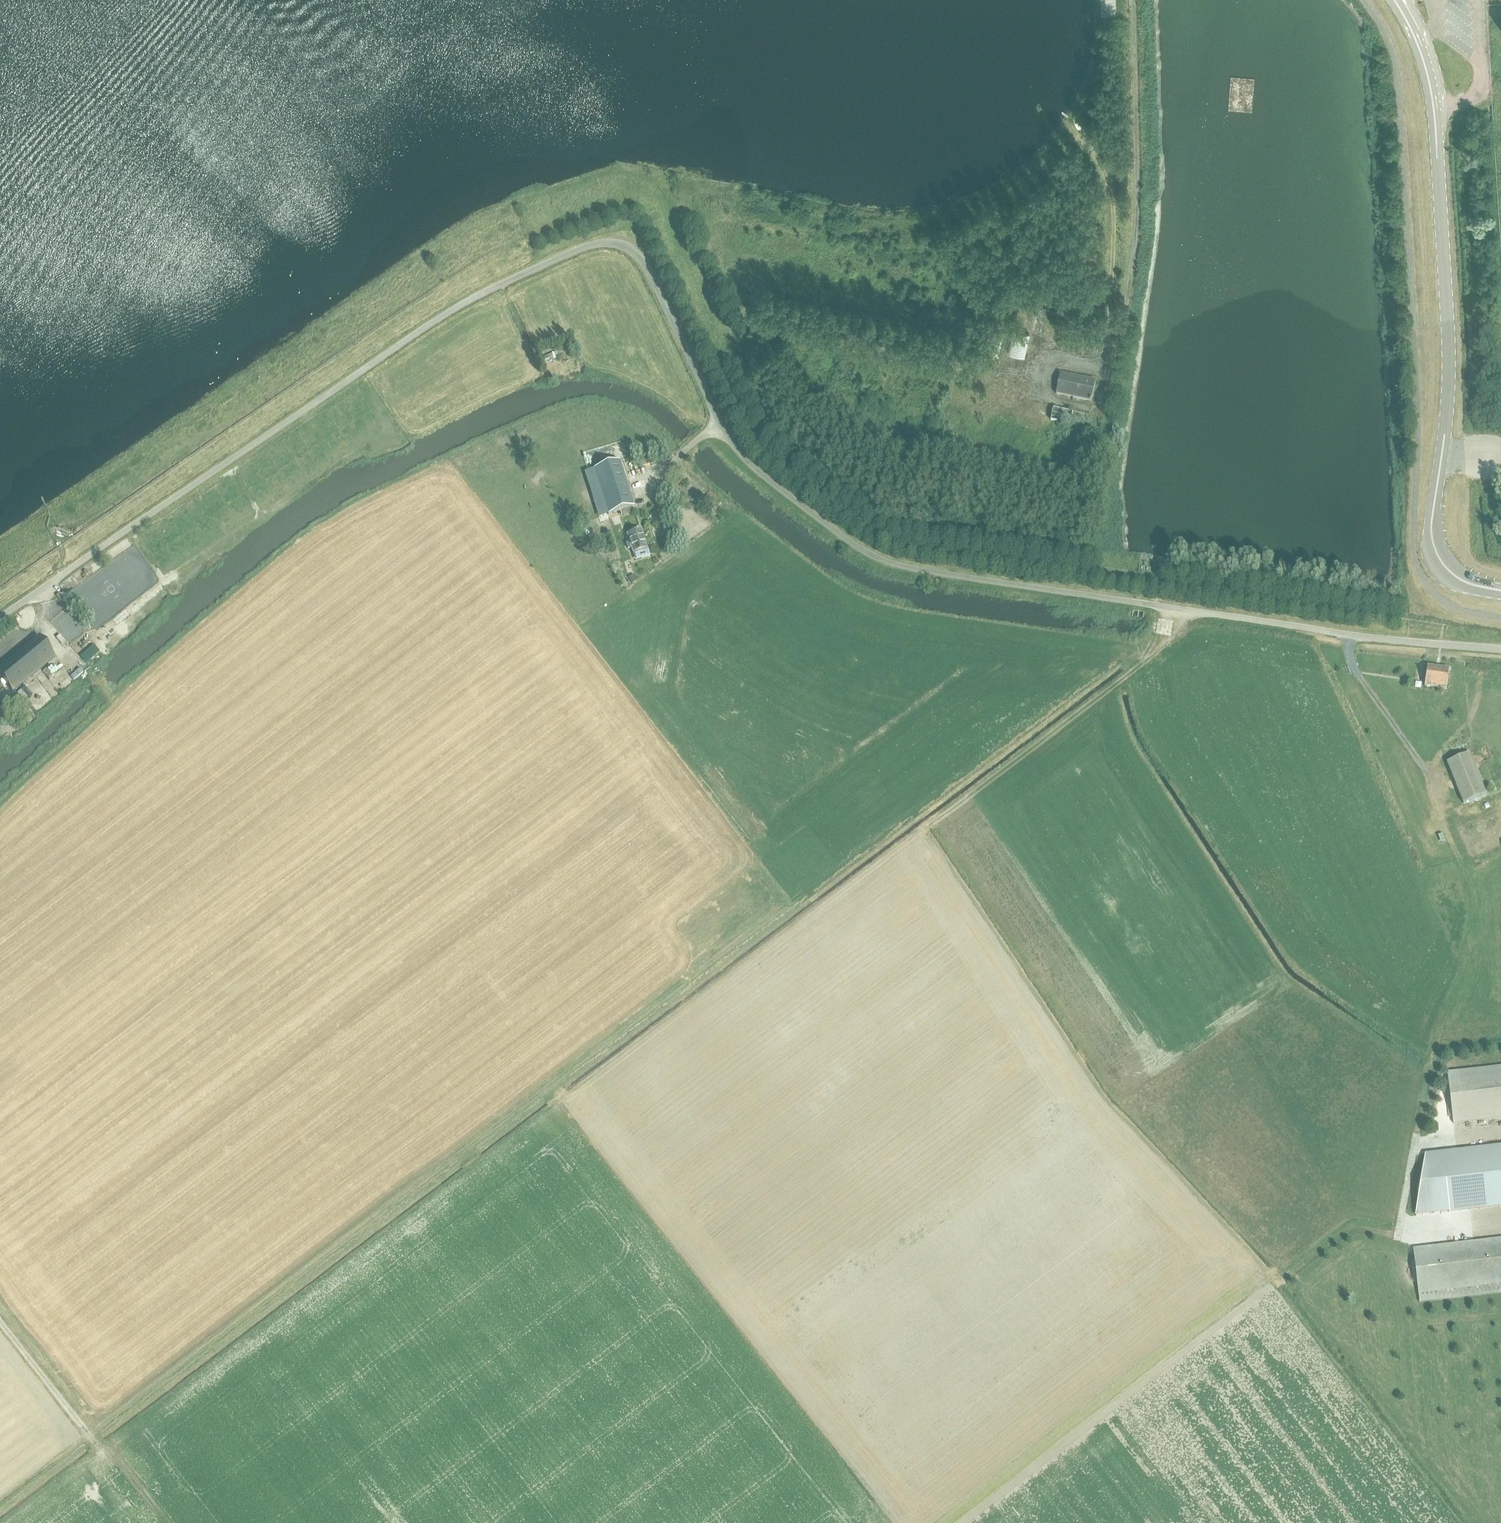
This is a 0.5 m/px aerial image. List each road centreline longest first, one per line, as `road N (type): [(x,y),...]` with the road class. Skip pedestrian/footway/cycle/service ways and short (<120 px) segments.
road 1 (unclassified): [(0,616),(473,299),(605,243),(625,247),(646,266),(735,447),(880,559),(1351,636),(1500,649)]
road 2 (tertiary): [(1500,592),(1458,582),(1432,547),(1448,374),(1437,159),(1424,58),(1394,0)]
road 3 (track): [(1270,1287),(1346,1233),(1407,1239)]
road 4 (track): [(0,1322),(92,1439)]

